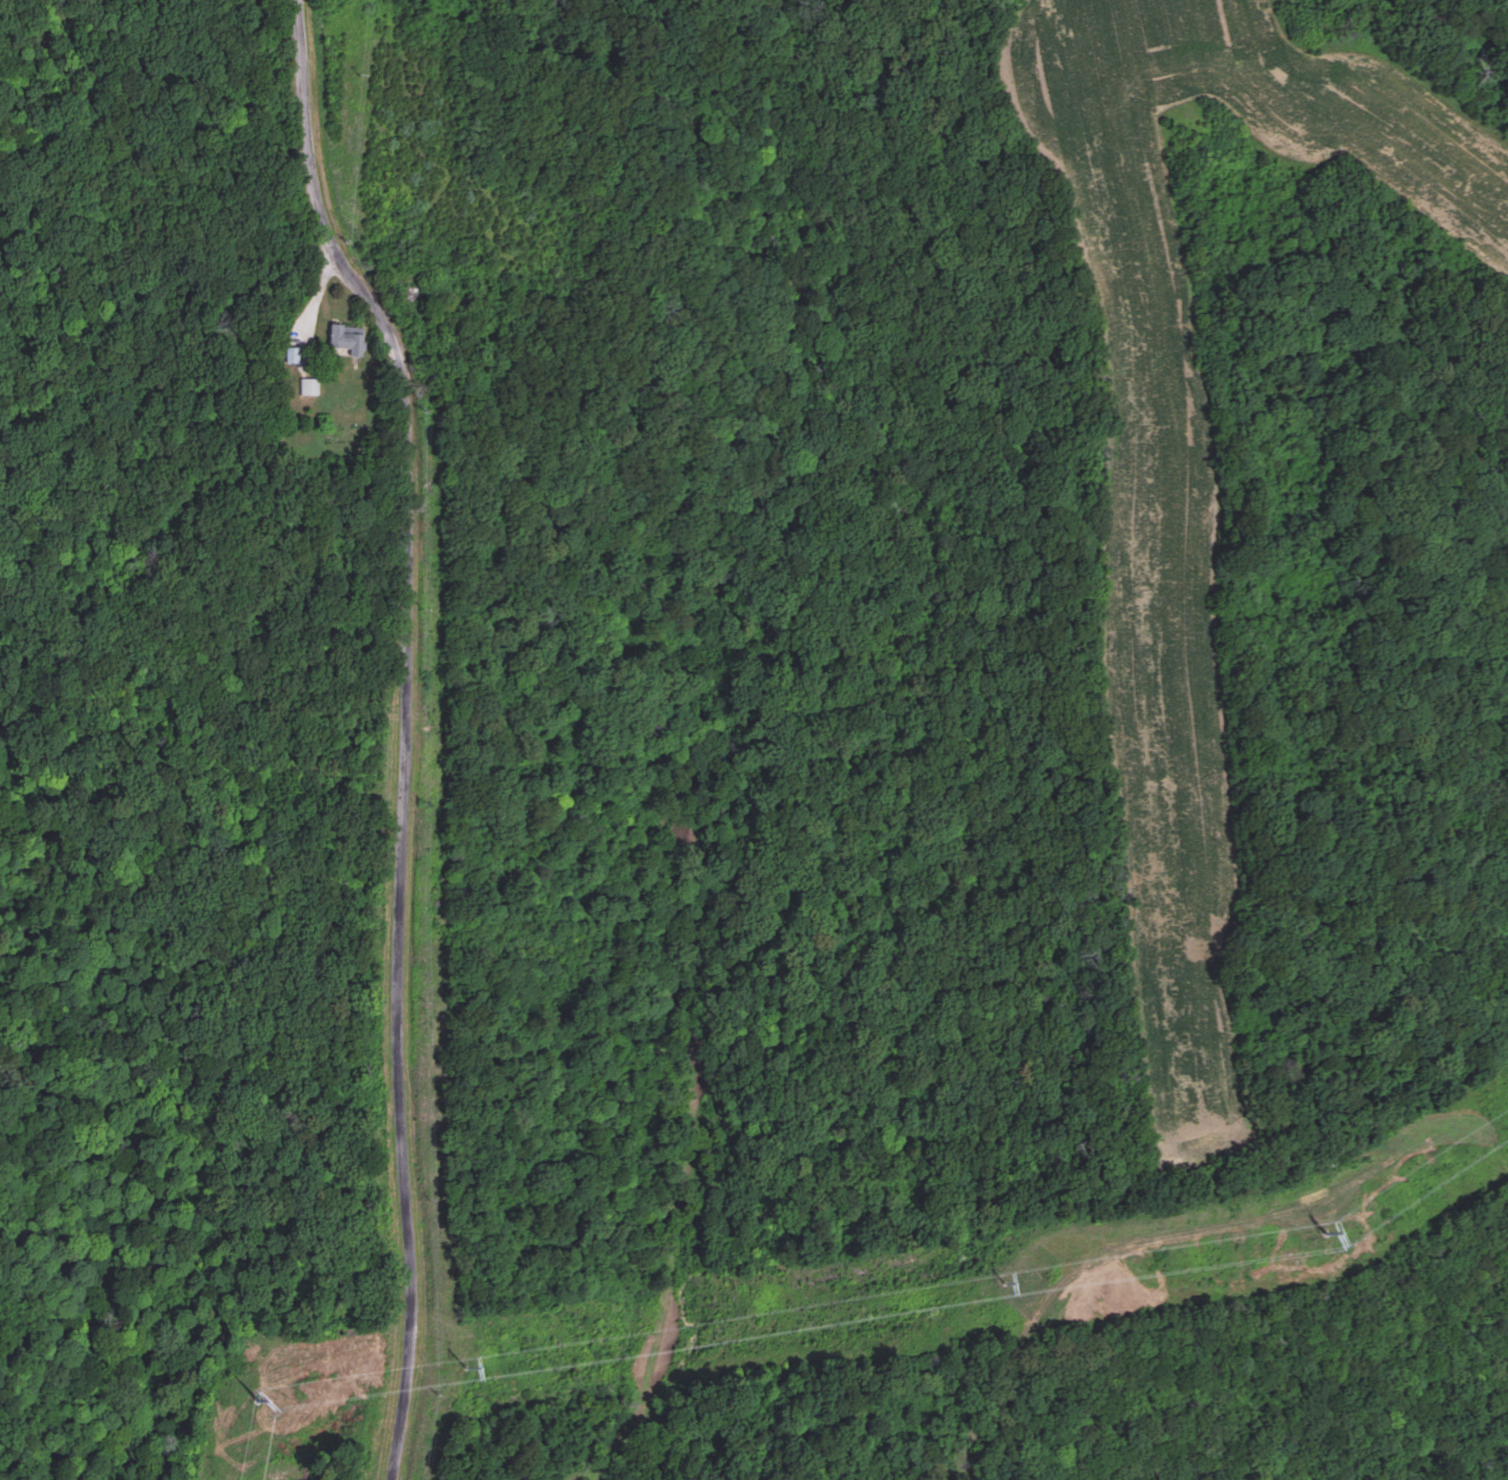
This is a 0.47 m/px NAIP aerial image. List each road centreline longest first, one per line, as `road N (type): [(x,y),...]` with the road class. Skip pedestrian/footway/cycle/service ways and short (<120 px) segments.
road 1 (residential): [(388,1479),(408,1291),(394,1040),(401,403),(383,327),(340,261),(316,201),(296,0)]

